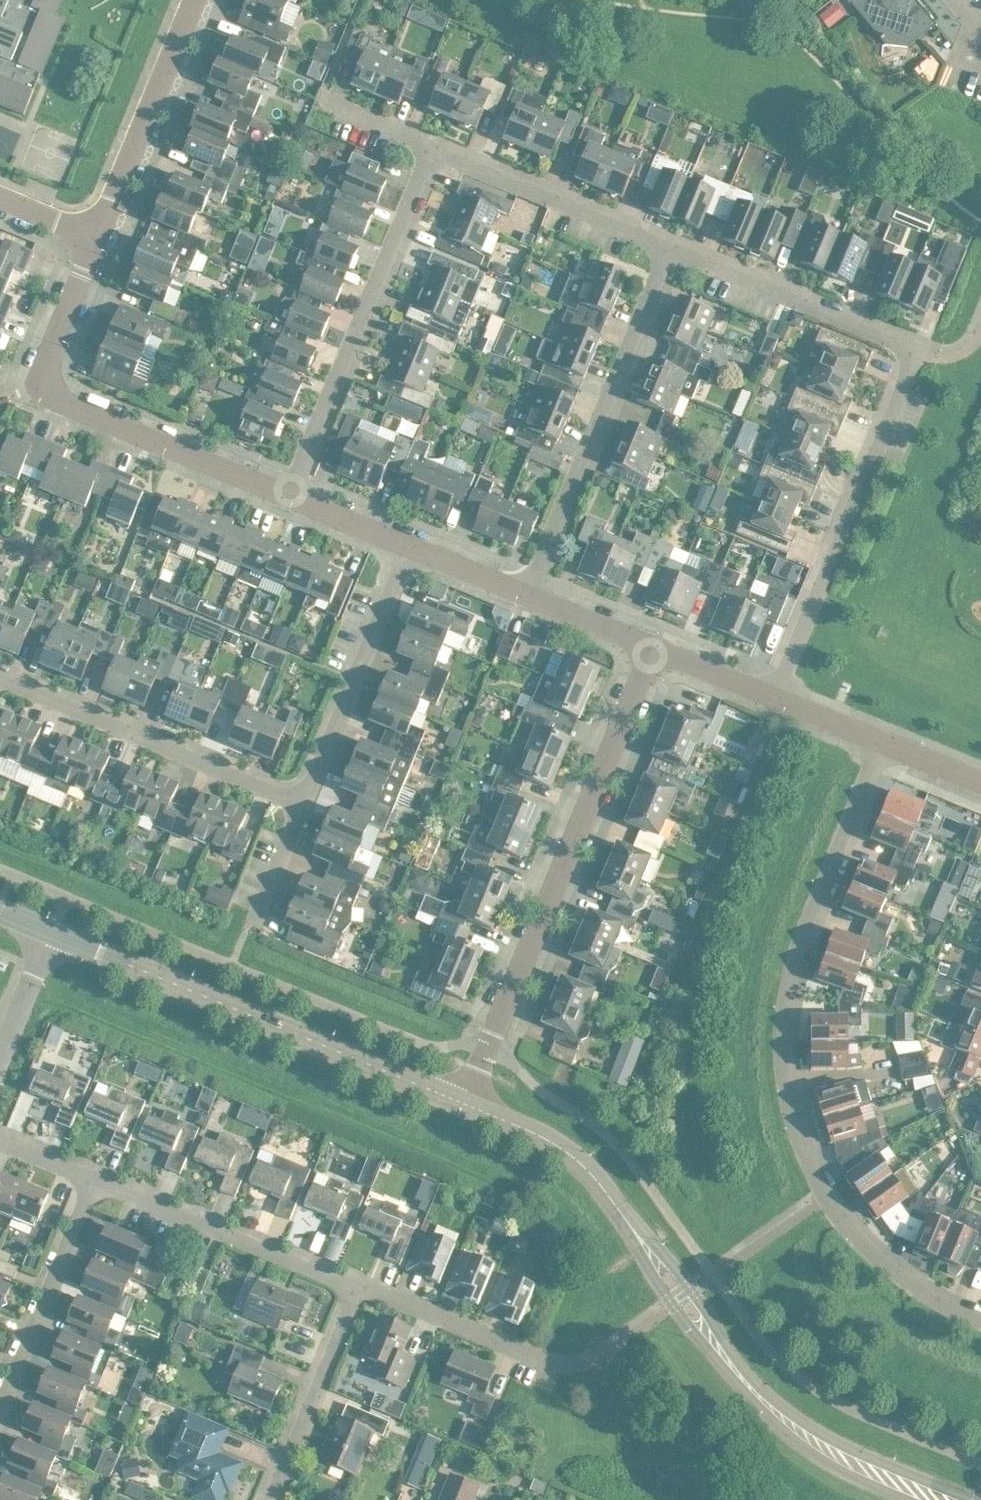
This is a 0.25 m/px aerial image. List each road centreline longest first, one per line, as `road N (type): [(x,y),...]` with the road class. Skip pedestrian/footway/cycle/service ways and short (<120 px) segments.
road 1 (residential): [(876,739),(798,949),(782,1016),(788,1113),(840,1211),(905,1273),(980,1305)]
road 2 (residential): [(770,686),(909,355),(663,255)]
road 3 (residential): [(468,1106),(650,642)]
road 4 (tertiary): [(468,1106),(52,934)]
road 5 (residential): [(286,495),(58,401),(49,373),(97,244)]
road 6 (residential): [(286,495),(430,149)]
road 7 (residential): [(519,589),(663,255)]
road 8 (residential): [(304,804),(0,680)]
road 9 (residential): [(360,1290),(89,1175)]
road 10 (residential): [(304,804),(406,546)]
road 11 (residential): [(97,244),(193,0)]
road 12 (residential): [(663,255),(430,149)]
road 13 (tertiary): [(907,1488),(795,1430),(712,1339)]
road 14 (residential): [(0,1396),(89,1175)]
road 15 (tertiary): [(649,1250),(580,1164),(548,1140),(468,1106)]
road 16 (residential): [(278,1499),(360,1290)]
road 17 (residential): [(551,1363),(360,1290)]
road 18 (residential): [(650,642),(519,589)]
road 19 (residential): [(0,1055),(52,934)]
road 20 (residential): [(406,546),(286,495)]
road 21 (residential): [(770,686),(650,642)]
road 22 (residential): [(519,589),(406,546)]

